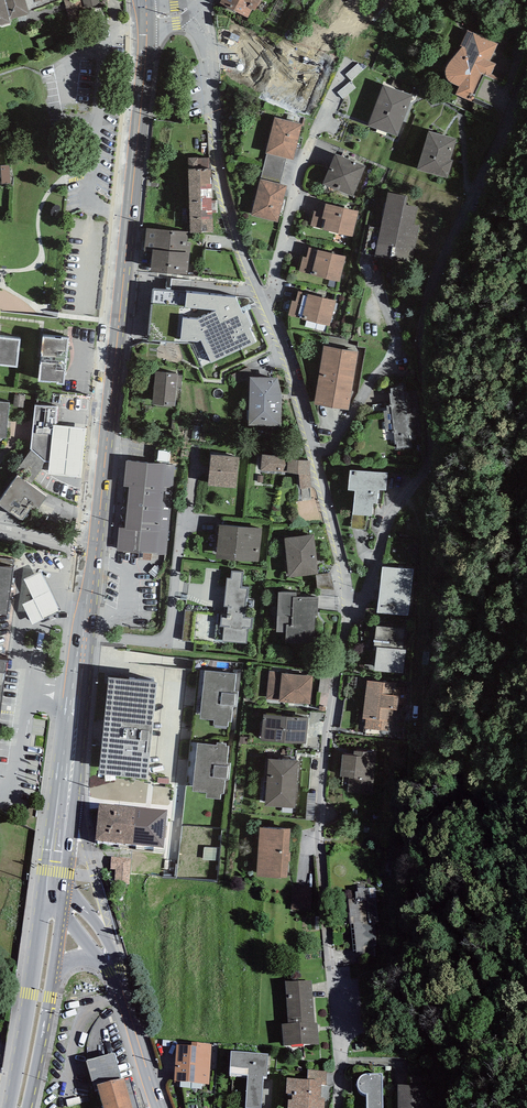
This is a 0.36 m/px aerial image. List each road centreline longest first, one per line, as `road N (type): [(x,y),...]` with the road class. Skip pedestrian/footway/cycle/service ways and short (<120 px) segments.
road 1 (residential): [(189,8),(211,59),(225,191),(271,310),(355,609)]
road 2 (residential): [(355,609),(370,601),(423,418),(426,297),(468,211),(492,130),(526,66)]
road 3 (primary): [(143,17),(93,546)]
road 4 (residential): [(355,609),(320,825),(342,1055),(334,1107)]
road 5 (primary): [(93,546),(55,894)]
road 6 (secondary): [(158,1107),(115,971)]
road 7 (primary): [(42,989),(18,1107)]

